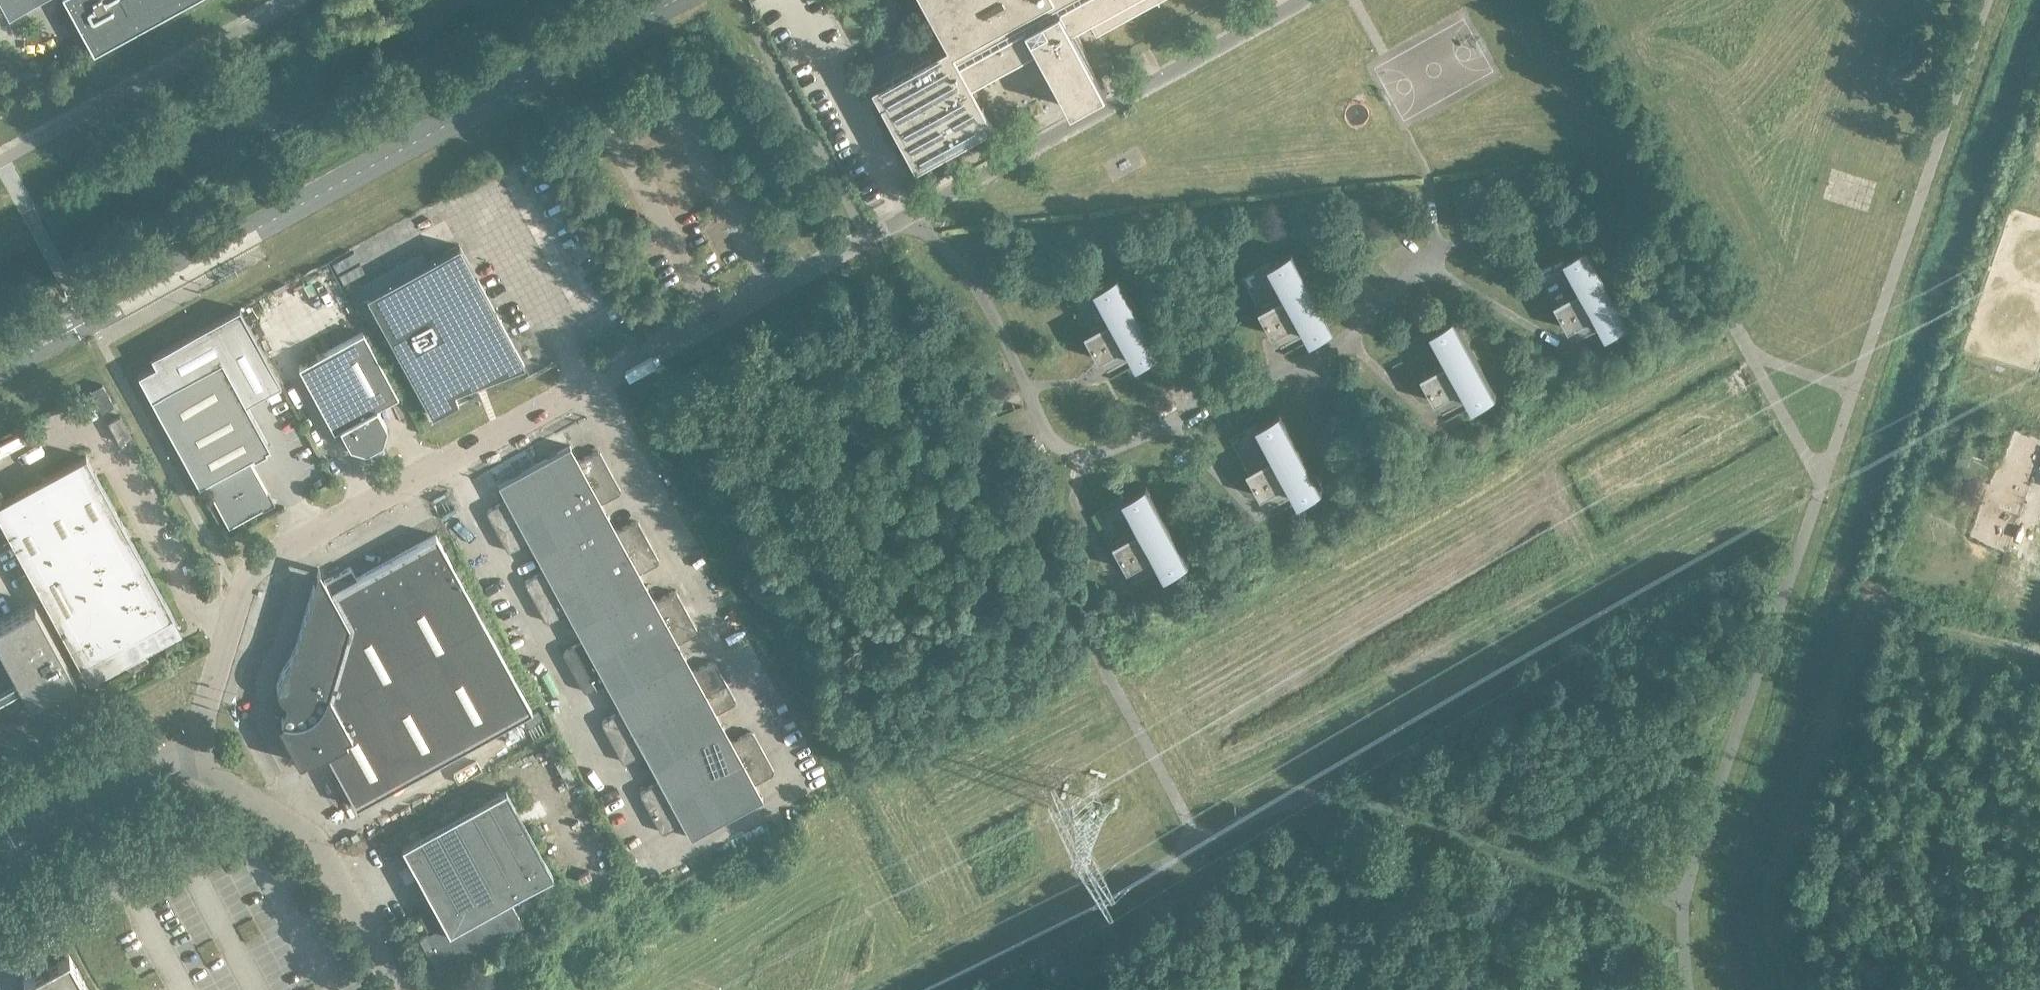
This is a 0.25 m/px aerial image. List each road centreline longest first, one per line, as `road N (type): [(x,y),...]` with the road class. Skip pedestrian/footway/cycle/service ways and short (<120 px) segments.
road 1 (residential): [(1434,249),(1330,355),(1249,382),(1156,433),(1076,458),(1055,449),(997,325),(959,267),(908,220)]
road 2 (residential): [(908,220),(1311,0)]
road 3 (residential): [(241,572),(580,389)]
road 4 (residential): [(580,389),(908,220)]
road 5 (residential): [(196,744),(212,775),(321,841),(400,989)]
road 6 (unclassified): [(580,389),(479,204)]
road 7 (residential): [(241,572),(196,744)]
road 8 (track): [(1269,989),(1194,852)]
road 9 (unclassified): [(74,807),(0,686)]
road 10 (residential): [(196,744),(74,807)]

